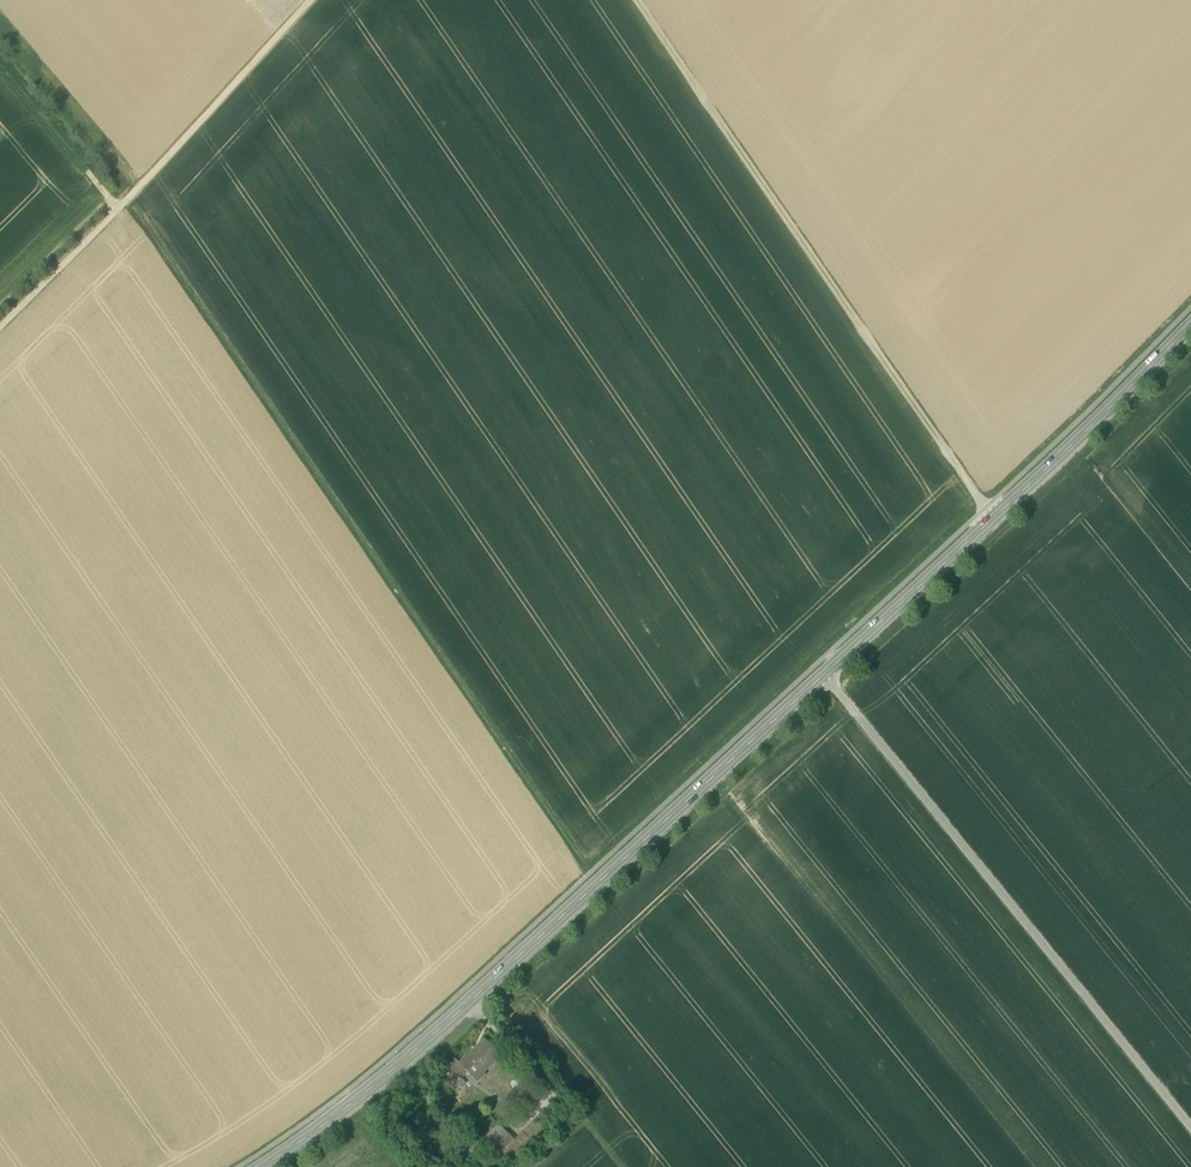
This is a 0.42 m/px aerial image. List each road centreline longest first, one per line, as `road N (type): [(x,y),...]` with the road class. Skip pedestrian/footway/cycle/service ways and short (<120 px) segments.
road 1 (tertiary): [(260,1166),(359,1100),(490,983),(1190,326)]
road 2 (track): [(639,0),(994,518)]
road 3 (track): [(1190,1124),(825,674)]
road 4 (track): [(0,326),(312,0)]
road 5 (track): [(118,209),(0,63)]
road 6 (track): [(528,1166),(585,1120),(623,1166)]

